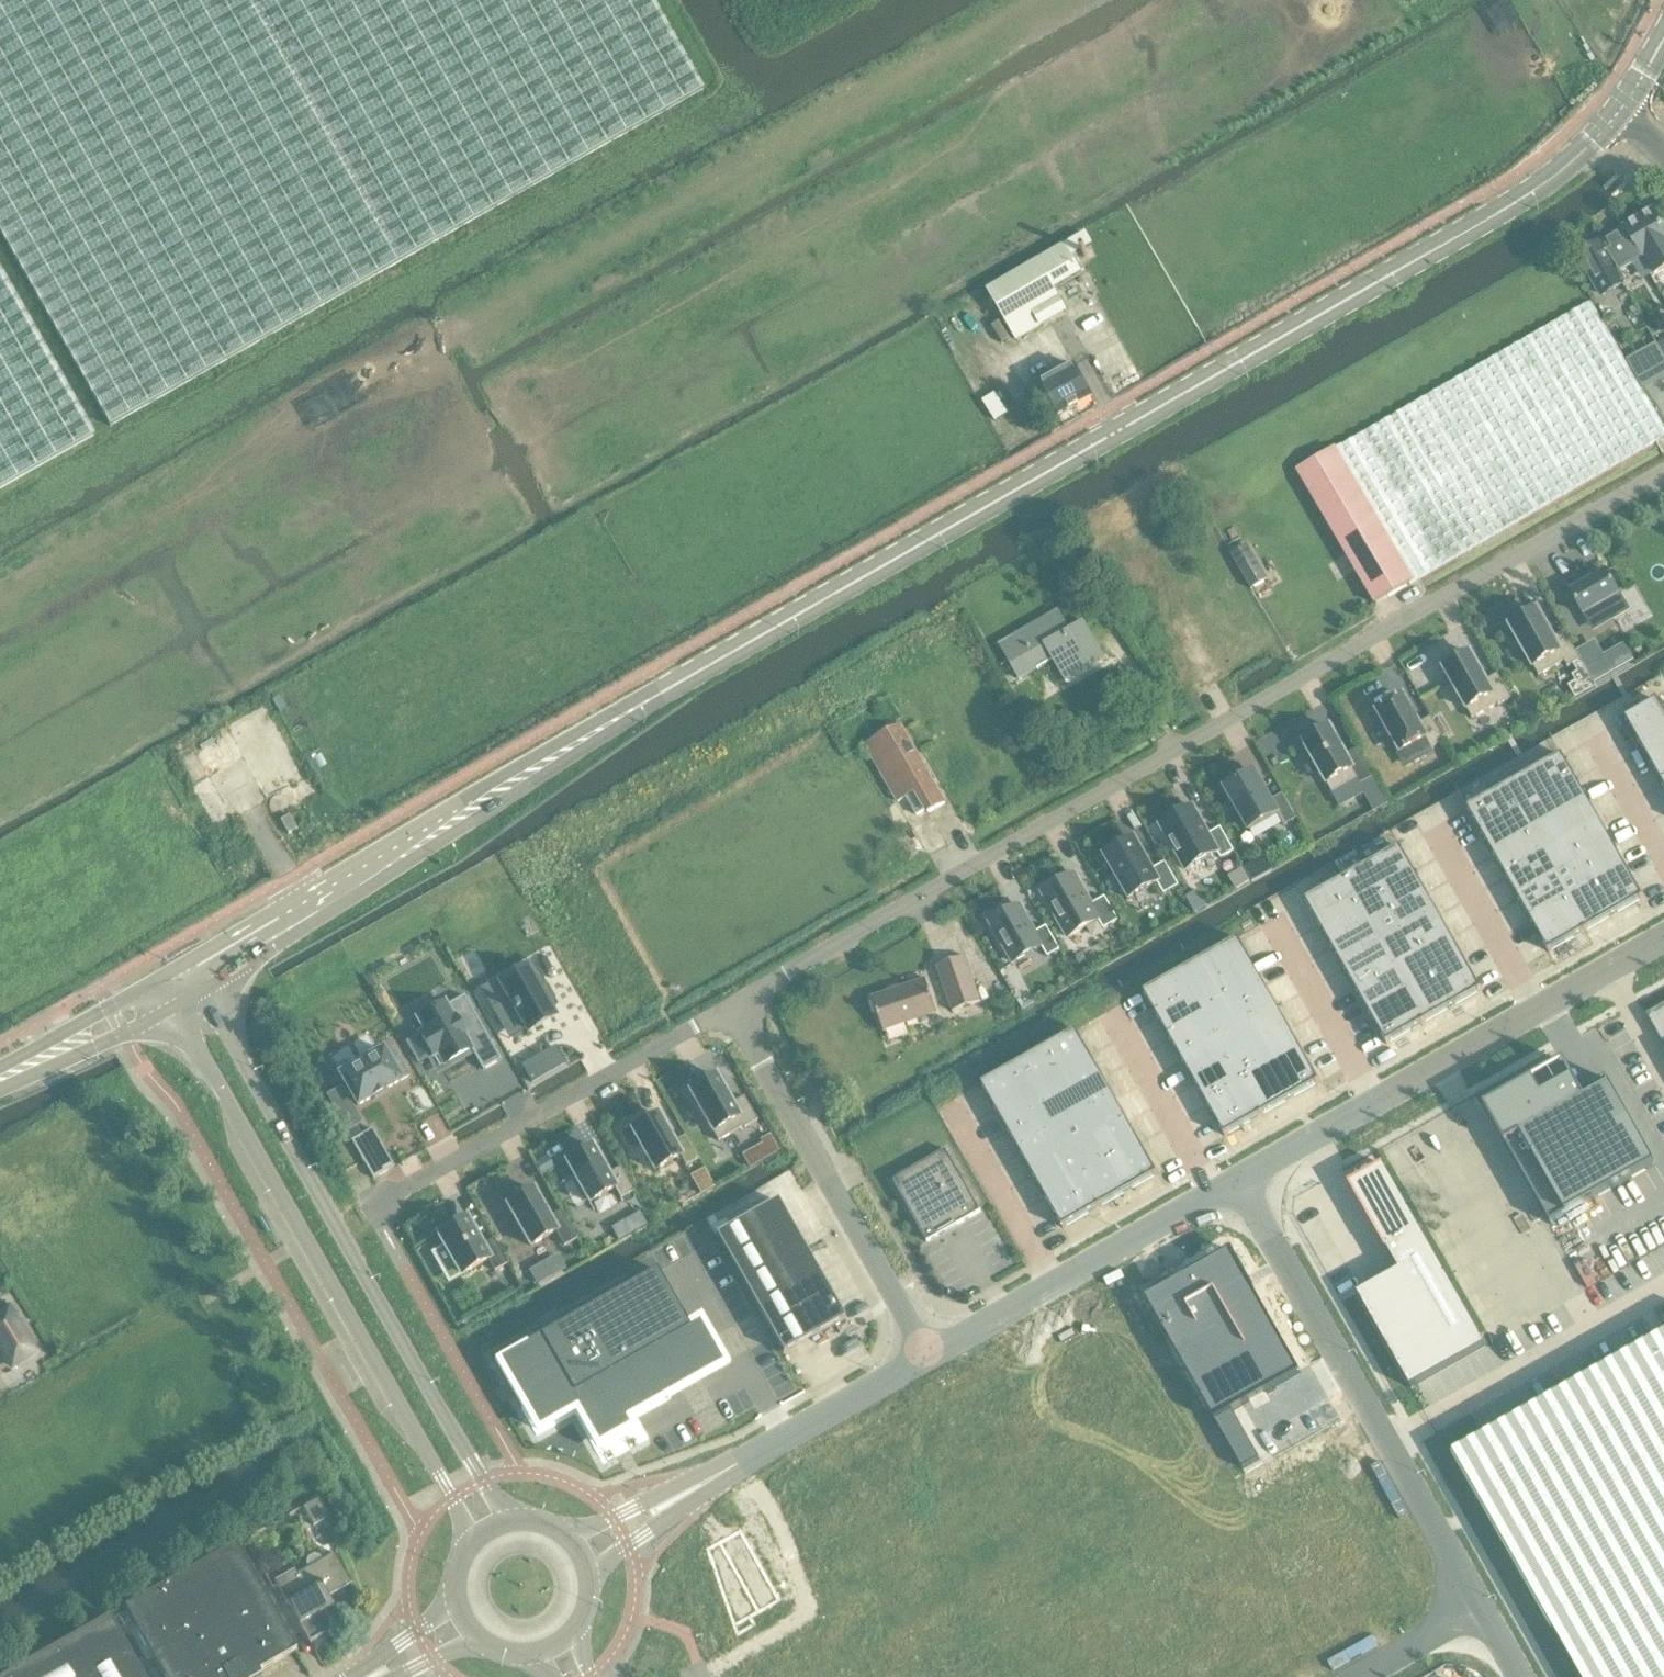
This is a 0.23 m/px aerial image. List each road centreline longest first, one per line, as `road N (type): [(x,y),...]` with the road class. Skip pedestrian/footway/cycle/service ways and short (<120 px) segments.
road 1 (tertiary): [(198,974),(699,671),(1508,207),(1581,154),(1618,113)]
road 2 (residential): [(733,1005),(1663,469)]
road 3 (tertiary): [(513,1516),(483,1479),(198,974)]
road 4 (tertiary): [(166,991),(470,1539)]
road 5 (unclassified): [(1481,1609),(1237,1181)]
road 6 (unclassified): [(1237,1181),(1663,941)]
road 7 (residential): [(365,1213),(733,1005)]
road 8 (unclassified): [(928,1356),(733,1005)]
road 9 (unclassified): [(928,1356),(1237,1181)]
road 10 (unclassified): [(714,1475),(928,1356)]
road 11 (tertiary): [(0,1080),(166,991)]
road 12 (unclassified): [(591,1573),(714,1475)]
road 13 (unclassified): [(714,1475),(571,1536)]
road 14 (unclassified): [(1359,1676),(1481,1609)]

